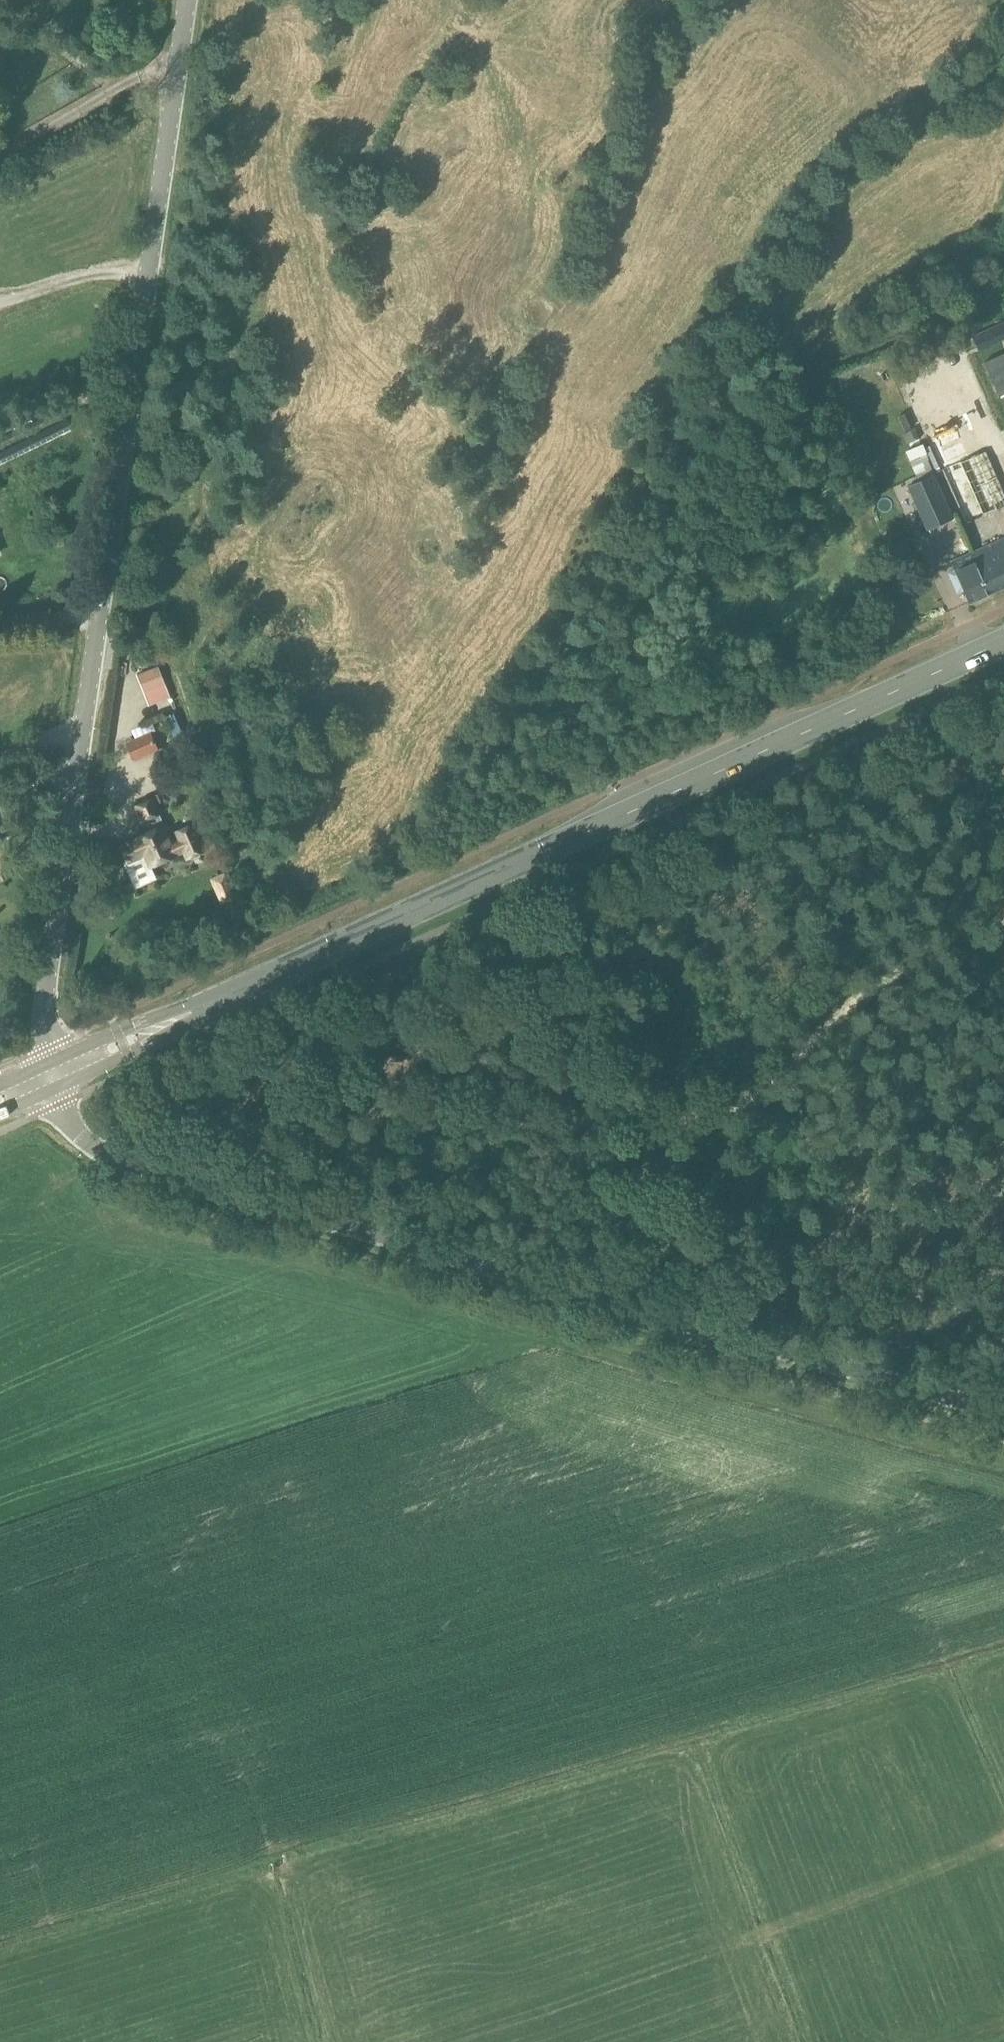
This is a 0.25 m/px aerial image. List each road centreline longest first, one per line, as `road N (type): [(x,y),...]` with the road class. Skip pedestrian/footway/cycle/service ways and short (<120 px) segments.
road 1 (unclassified): [(44,1076),(35,1053),(187,0)]
road 2 (secondary): [(44,1076),(1003,644)]
road 3 (unclassified): [(1003,1420),(152,1172),(71,1127),(44,1076)]

